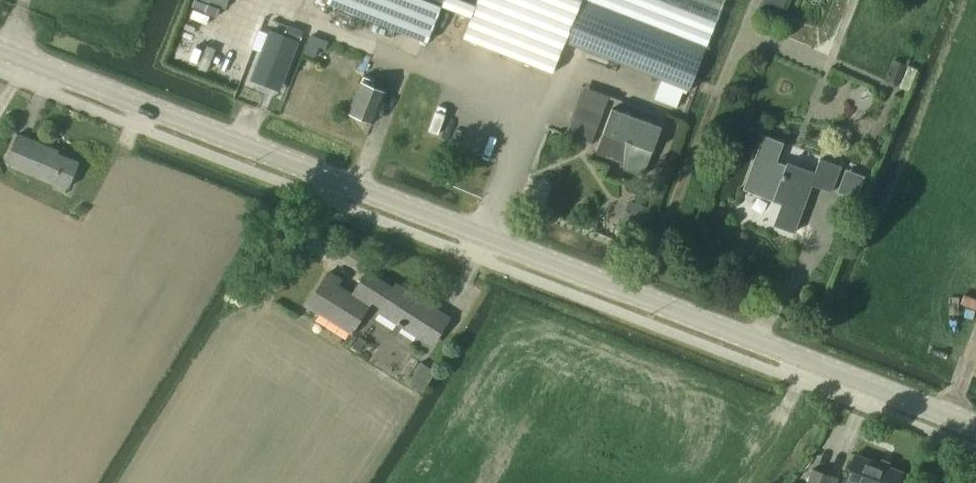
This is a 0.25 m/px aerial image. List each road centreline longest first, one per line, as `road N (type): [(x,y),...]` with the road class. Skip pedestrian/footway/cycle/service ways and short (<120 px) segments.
road 1 (secondary): [(975,424),(0,48)]

